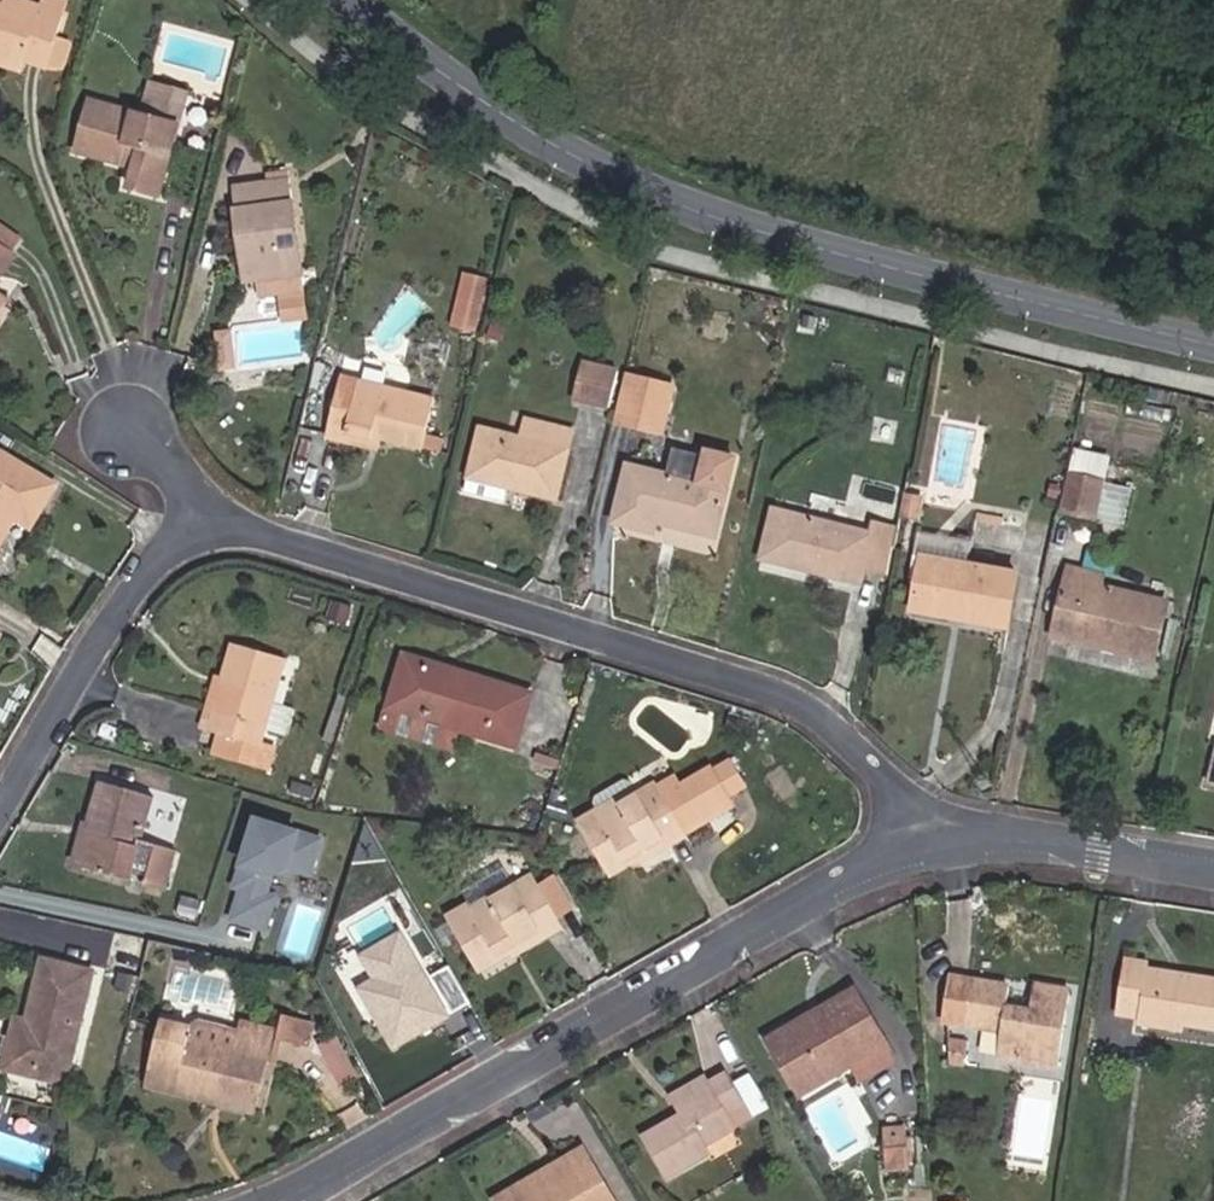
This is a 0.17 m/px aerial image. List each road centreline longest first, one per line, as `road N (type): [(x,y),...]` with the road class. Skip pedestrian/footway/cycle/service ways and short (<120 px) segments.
road 1 (tertiary): [(356,0),(682,206),(1213,337)]
road 2 (residential): [(204,532),(245,531),(311,549),(796,699),(851,732),(898,794),(918,858)]
road 3 (residential): [(310,1200),(694,973),(918,858)]
road 4 (residential): [(0,802),(96,637),(169,549),(204,532)]
road 5 (residential): [(918,858),(963,844),(1017,844),(1213,871)]
road 6 (residential): [(204,532),(165,467),(133,433)]

